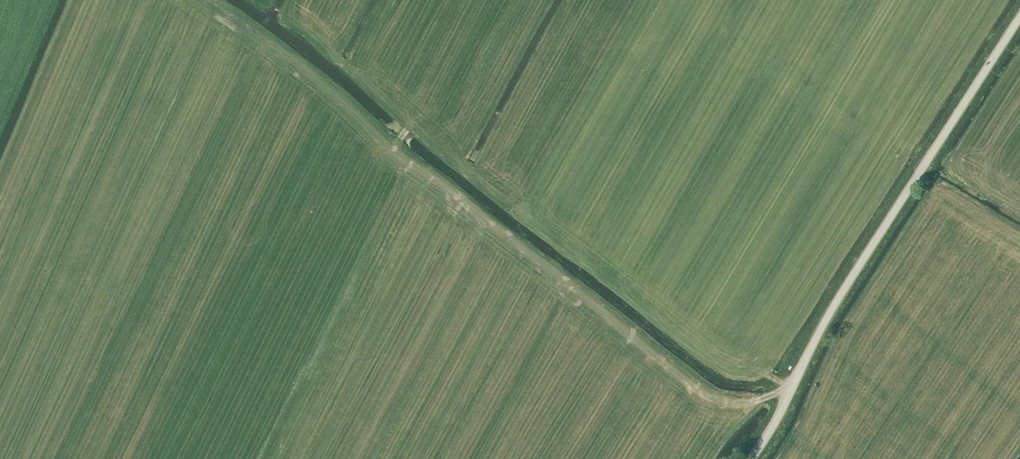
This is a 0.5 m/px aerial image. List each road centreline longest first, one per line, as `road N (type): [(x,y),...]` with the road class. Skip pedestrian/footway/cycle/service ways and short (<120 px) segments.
road 1 (unclassified): [(755,458),(826,326),(1019,25)]

